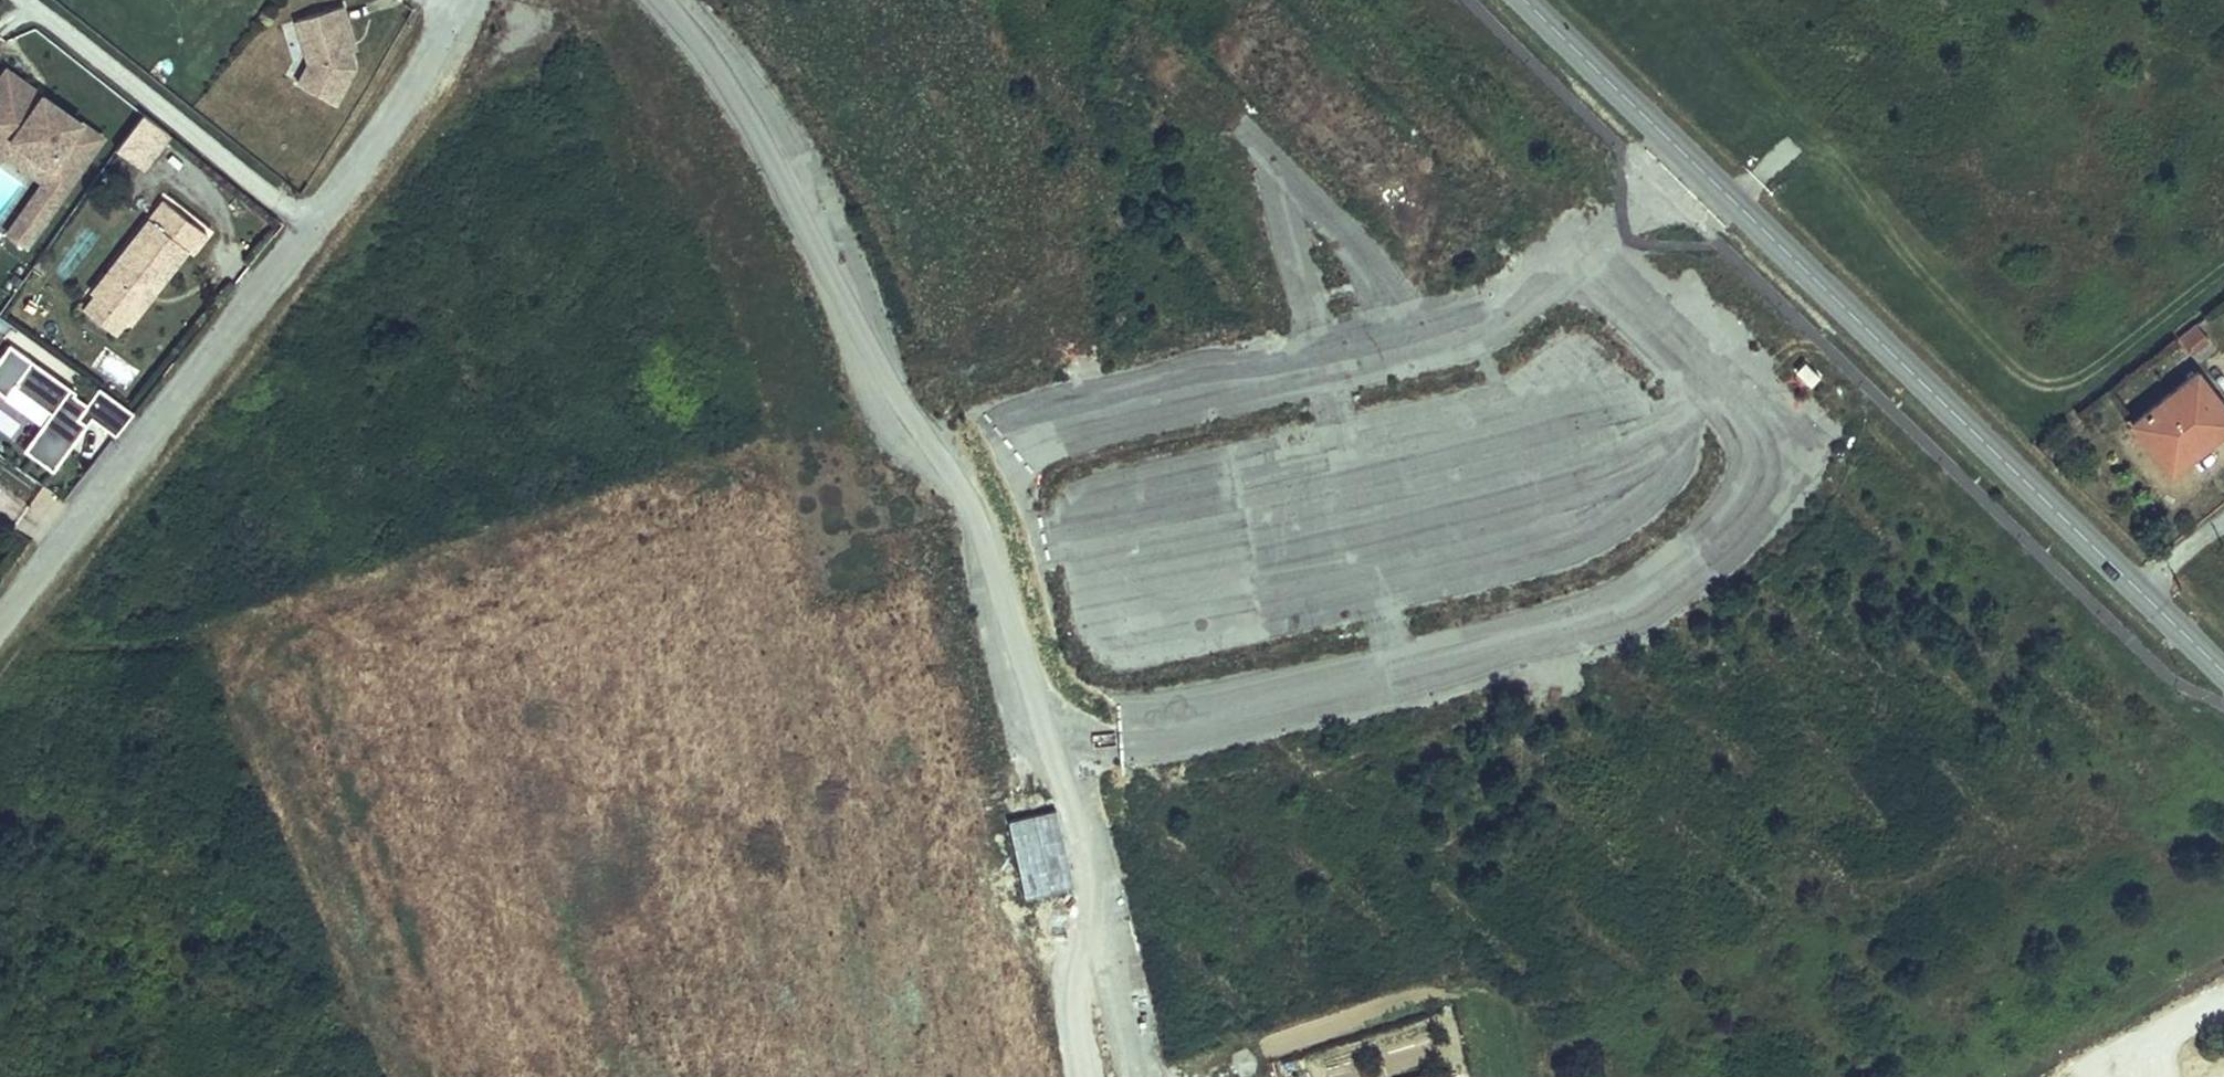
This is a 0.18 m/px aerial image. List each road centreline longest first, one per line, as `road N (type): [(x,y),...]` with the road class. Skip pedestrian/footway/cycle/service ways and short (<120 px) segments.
road 1 (tertiary): [(1526,0),(2223,672)]
road 2 (unclassified): [(0,623),(308,217),(450,0)]

